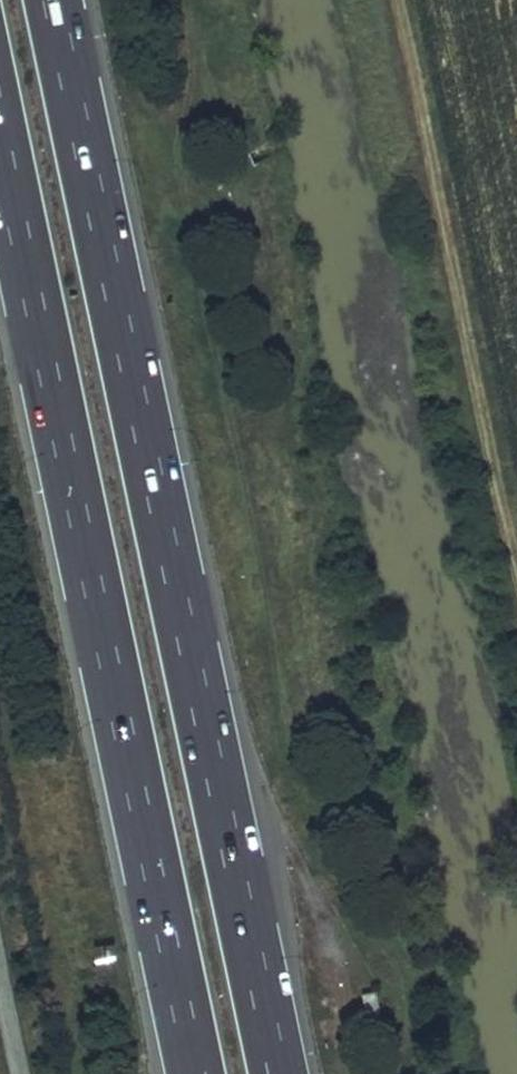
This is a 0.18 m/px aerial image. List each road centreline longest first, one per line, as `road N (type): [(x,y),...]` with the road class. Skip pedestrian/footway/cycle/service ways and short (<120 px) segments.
road 1 (motorway): [(279,1073),(53,0)]
road 2 (motorway): [(0,132),(198,1073)]

